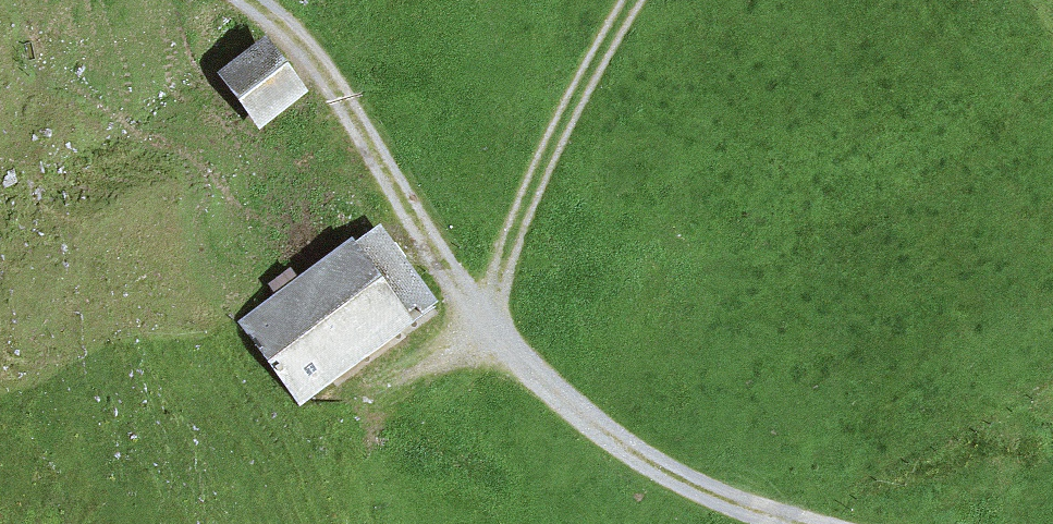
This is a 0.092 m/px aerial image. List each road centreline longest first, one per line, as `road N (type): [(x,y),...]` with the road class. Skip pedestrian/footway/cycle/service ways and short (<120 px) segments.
road 1 (track): [(236,0),(273,19),(327,68),(420,227),(486,322),(667,496),(764,523)]
road 2 (track): [(486,322),(535,183),(634,0)]

